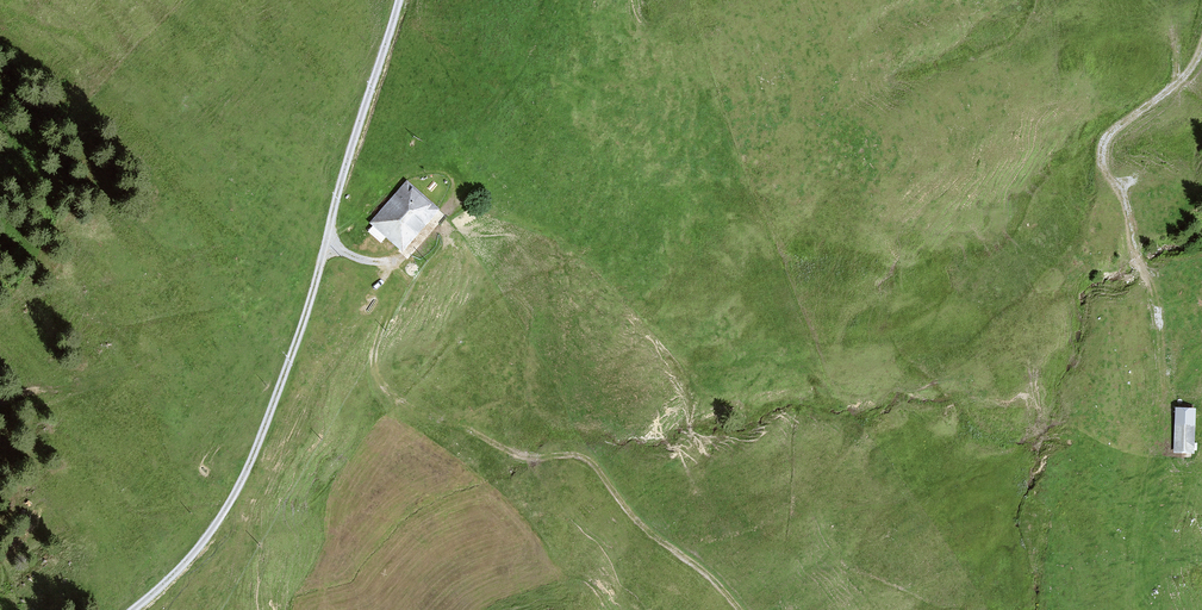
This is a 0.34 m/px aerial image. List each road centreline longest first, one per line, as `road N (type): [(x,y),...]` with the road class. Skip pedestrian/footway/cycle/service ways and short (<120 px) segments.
road 1 (track): [(402,0),(347,165),(331,245),(249,465),(190,557),(132,609)]
road 2 (track): [(331,245),(392,270),(397,298),(379,338),(380,369),(395,397),(526,460),(595,464),(657,537),(744,609)]
road 3 (track): [(1201,58),(1099,158),(1123,186),(1139,267),(1154,287),(1171,401)]

